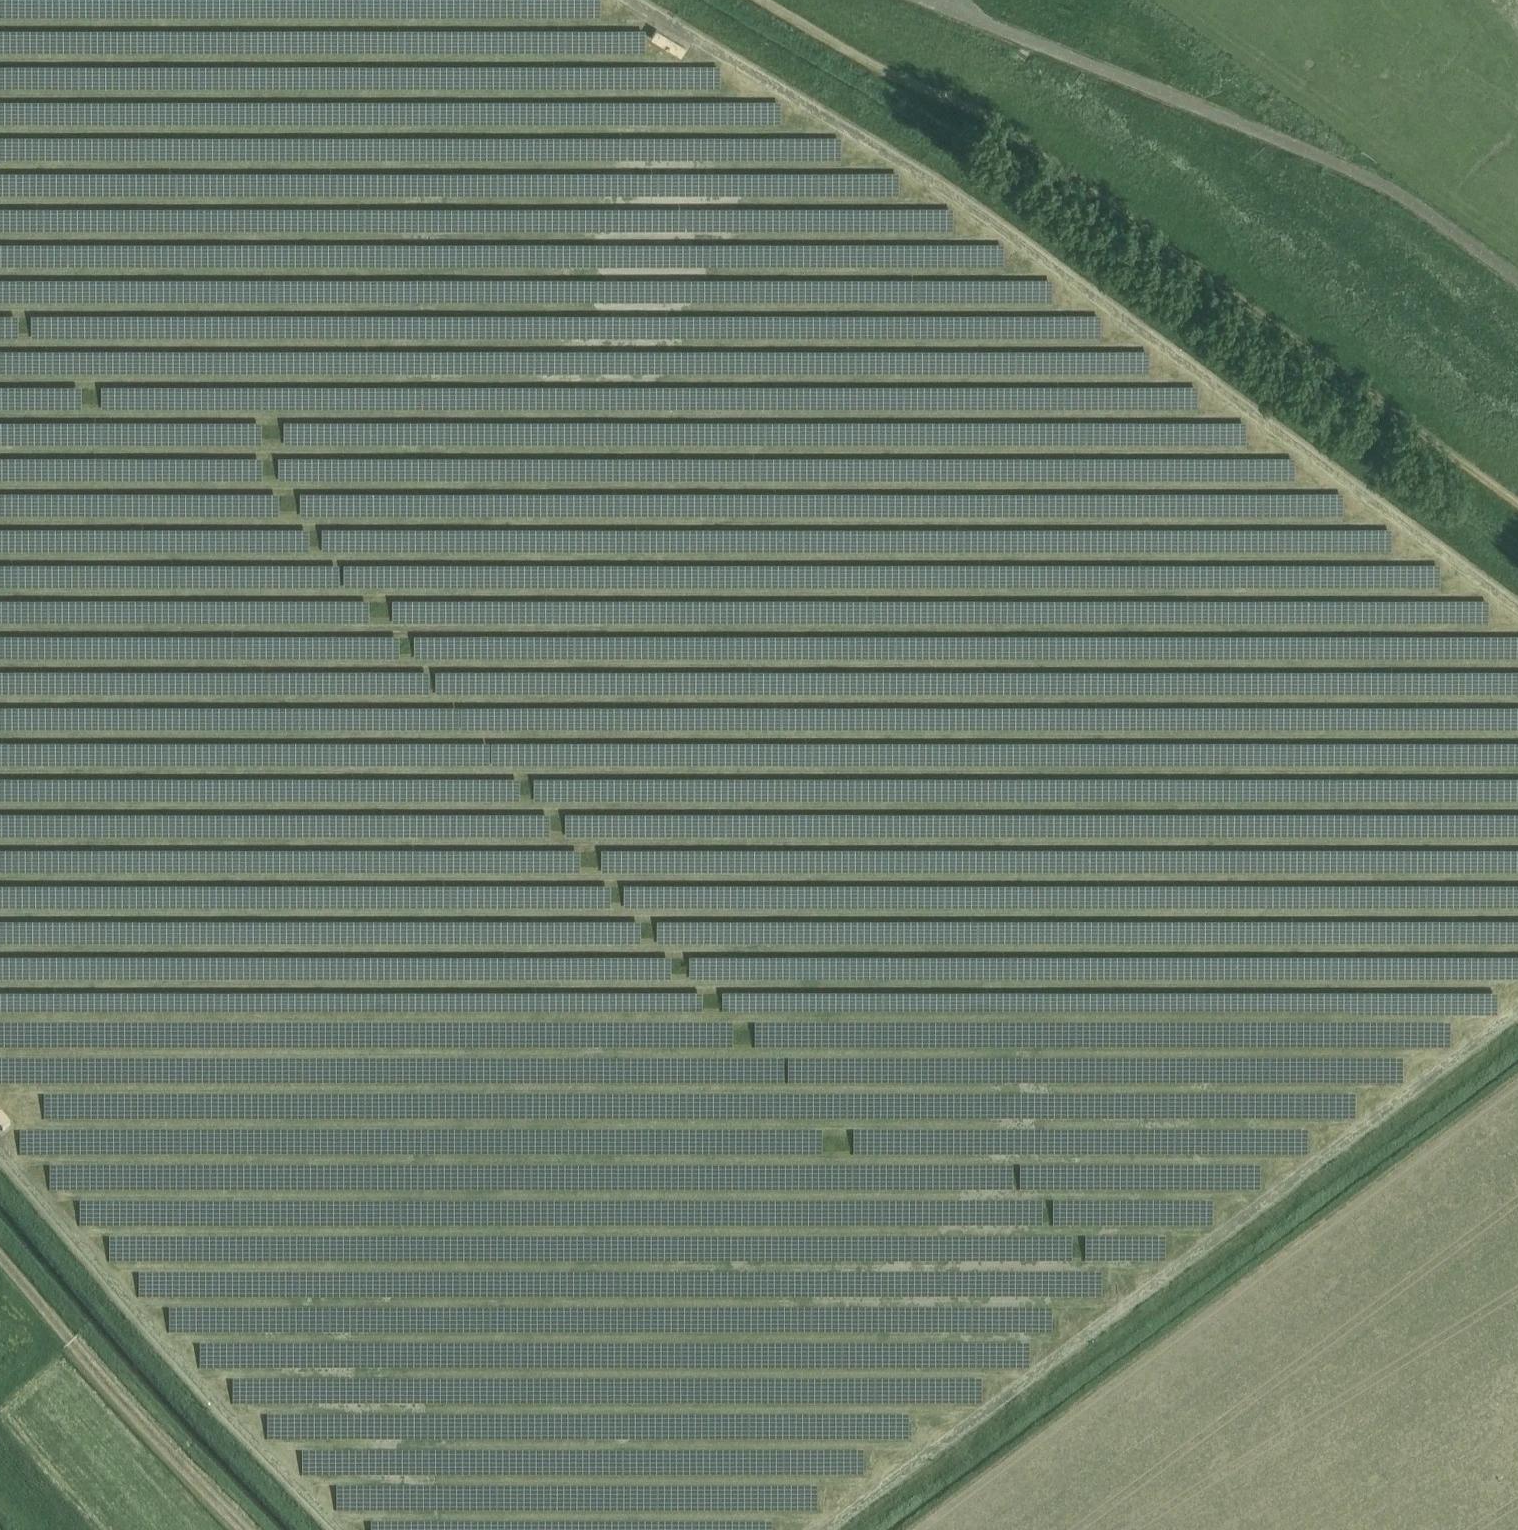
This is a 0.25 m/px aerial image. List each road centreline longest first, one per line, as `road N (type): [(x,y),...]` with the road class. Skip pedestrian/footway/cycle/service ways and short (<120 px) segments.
road 1 (track): [(1517,501),(1013,133),(760,0)]
road 2 (track): [(960,0),(1517,405)]
road 3 (track): [(249,1529),(0,1254)]

